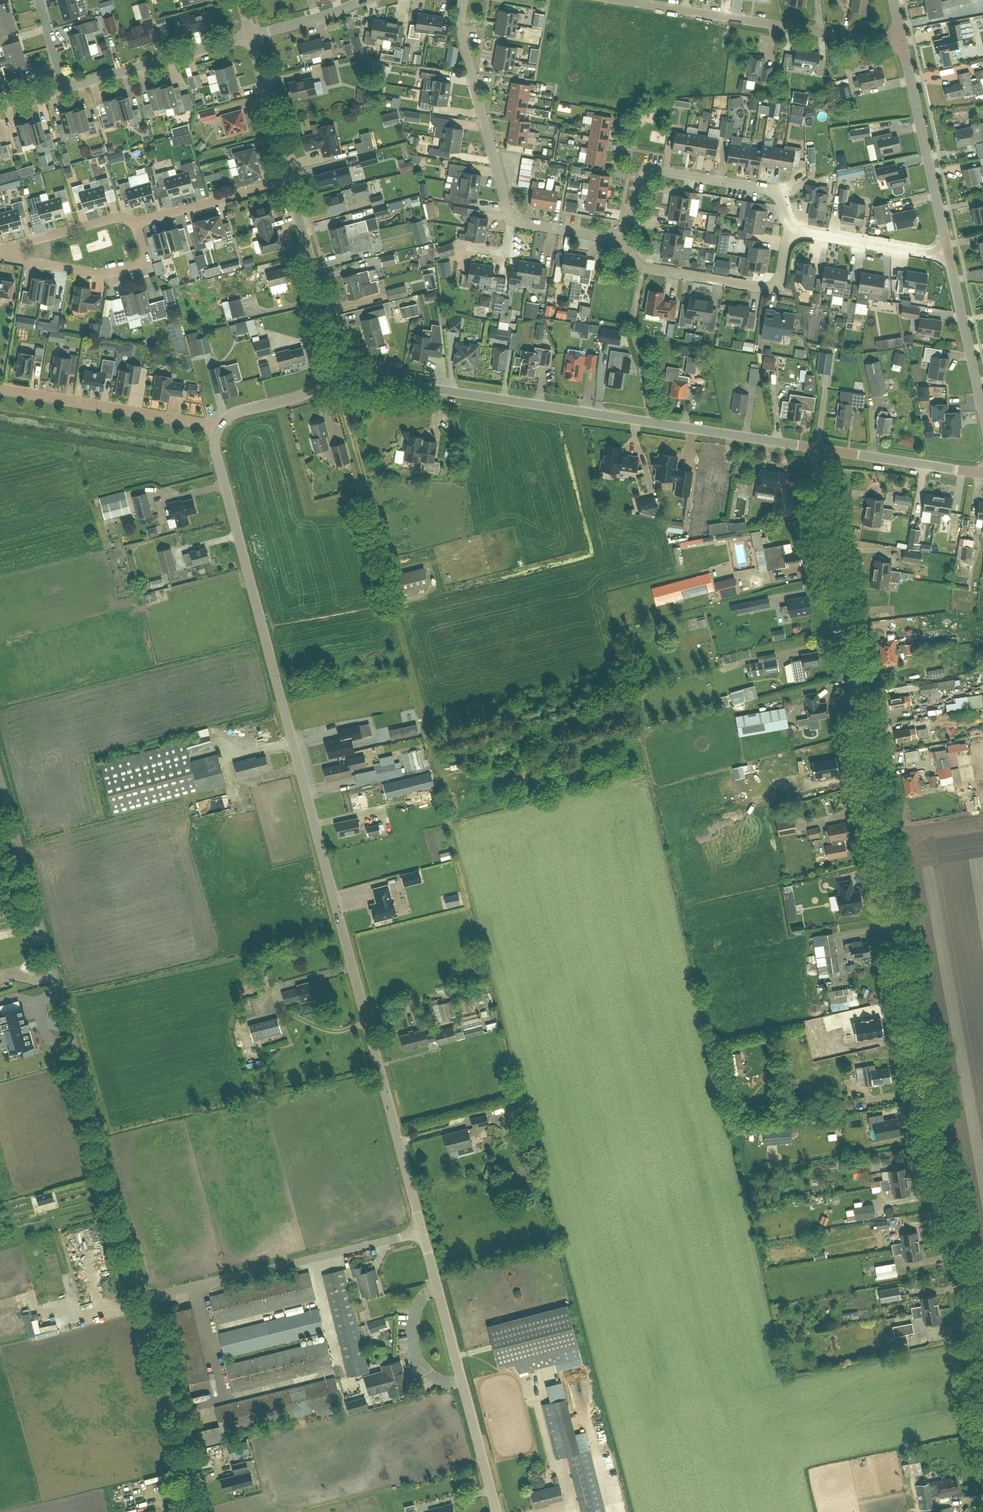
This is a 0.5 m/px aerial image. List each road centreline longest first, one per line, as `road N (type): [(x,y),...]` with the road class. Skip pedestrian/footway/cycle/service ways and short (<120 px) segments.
road 1 (unclassified): [(982,1394),(822,448)]
road 2 (unclassified): [(424,1232),(216,453),(219,426)]
road 3 (unclassified): [(144,1298),(0,775)]
road 4 (residential): [(822,448),(343,370)]
road 5 (residential): [(619,241),(513,218),(464,50),(464,0)]
road 6 (unclassified): [(498,1511),(424,1232)]
road 7 (unclassified): [(144,1298),(424,1232)]
road 8 (residential): [(902,43),(620,0)]
road 9 (residential): [(619,241),(645,170),(774,192),(789,230)]
road 10 (residential): [(789,230),(778,289),(641,268),(619,241)]
road 11 (residential): [(219,426),(0,388)]
road 12 (unclassified): [(203,1511),(144,1298)]
road 13 (unclassified): [(949,256),(902,43)]
road 14 (residential): [(343,370),(289,180)]
road 15 (unclassified): [(63,87),(251,37)]
road 16 (residential): [(138,223),(147,261),(106,274),(0,255)]
road 17 (unclassified): [(982,415),(949,256)]
road 18 (residential): [(789,230),(949,256)]
road 19 (residential): [(982,473),(822,448)]
road 20 (residential): [(138,223),(289,180)]
road 21 (residential): [(289,180),(251,37)]
road 22 (residential): [(0,247),(119,216),(138,223)]
road 23 (unclassified): [(219,426),(233,413),(304,395),(343,370)]

